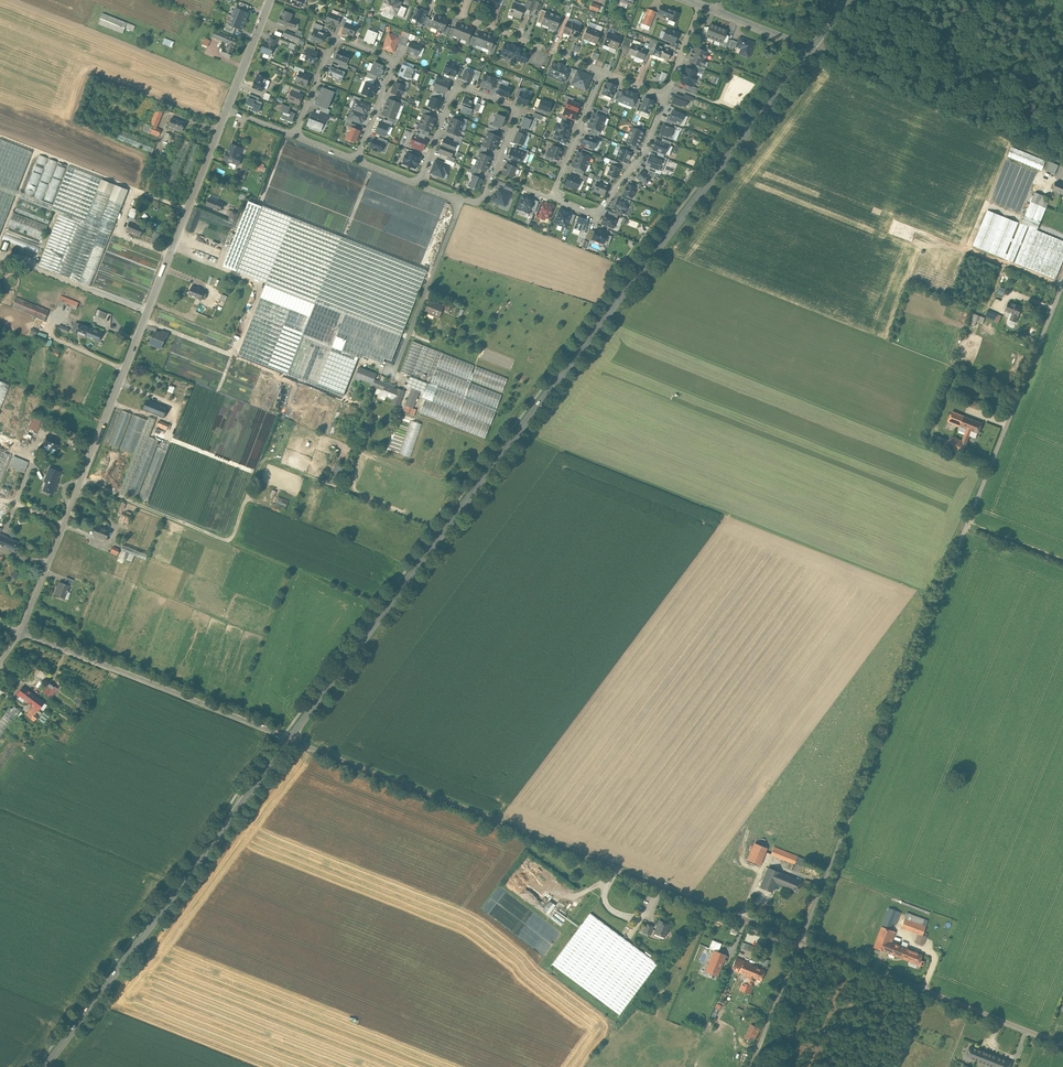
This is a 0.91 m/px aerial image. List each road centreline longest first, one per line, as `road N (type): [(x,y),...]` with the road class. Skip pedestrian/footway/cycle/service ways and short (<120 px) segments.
road 1 (secondary): [(290,739),(812,48)]
road 2 (unclassified): [(1062,288),(802,941)]
road 3 (residential): [(22,633),(228,110)]
road 4 (unclassified): [(802,941),(290,739)]
road 5 (secondary): [(45,1066),(290,739)]
road 6 (residential): [(602,71),(552,198),(588,212),(600,209),(644,151),(664,94)]
road 7 (unclassified): [(290,739),(22,633)]
road 8 (unclassified): [(1062,1046),(802,941)]
road 9 (residential): [(462,202),(484,197),(516,115),(506,105),(460,89),(418,185)]
road 10 (unclassified): [(1062,146),(812,48)]
road 11 (residential): [(358,161),(391,74),(388,57),(335,44),(295,136)]
road 12 (track): [(81,480),(231,541),(264,460)]
road 13 (residential): [(420,0),(602,71)]
road 14 (residential): [(391,375),(462,202)]
road 15 (unclassified): [(802,941),(752,1066)]

